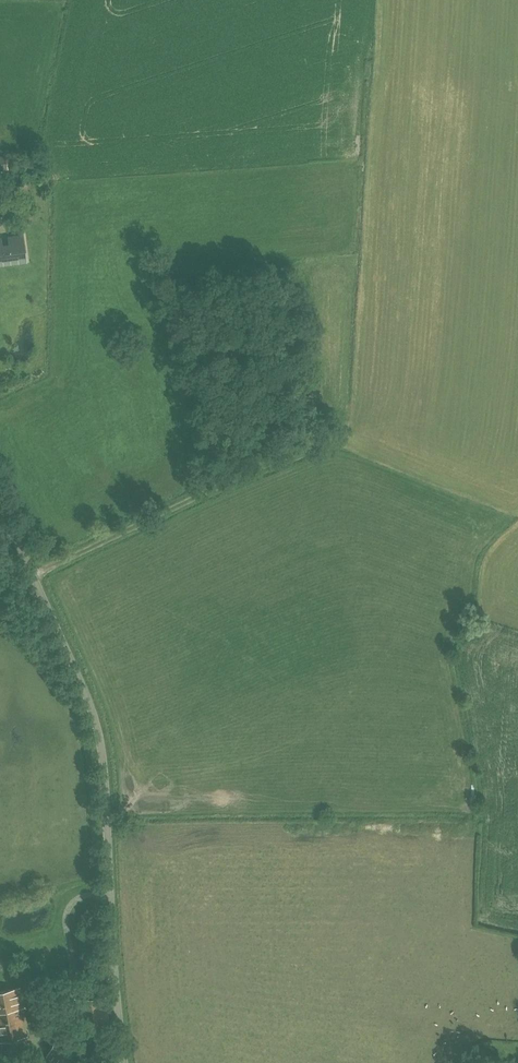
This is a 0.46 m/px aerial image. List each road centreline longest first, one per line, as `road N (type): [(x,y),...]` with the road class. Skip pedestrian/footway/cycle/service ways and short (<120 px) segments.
road 1 (unclassified): [(123,1062),(101,746),(0,505)]
road 2 (track): [(131,887),(92,891),(68,906),(72,967)]

